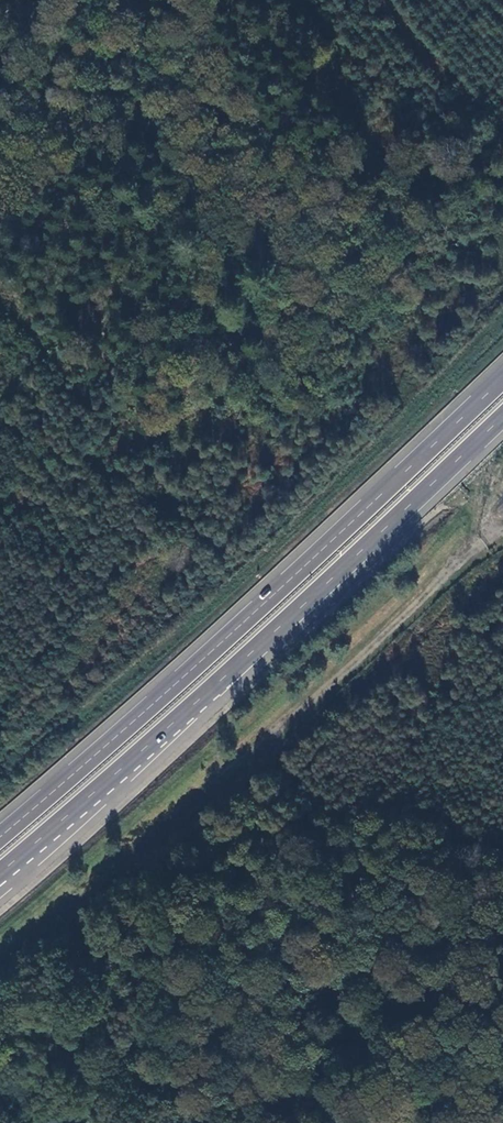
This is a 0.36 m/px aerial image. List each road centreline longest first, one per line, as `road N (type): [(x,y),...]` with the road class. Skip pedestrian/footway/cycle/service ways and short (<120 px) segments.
road 1 (motorway): [(502,380),(329,546),(0,837)]
road 2 (motorway): [(0,872),(502,418)]

